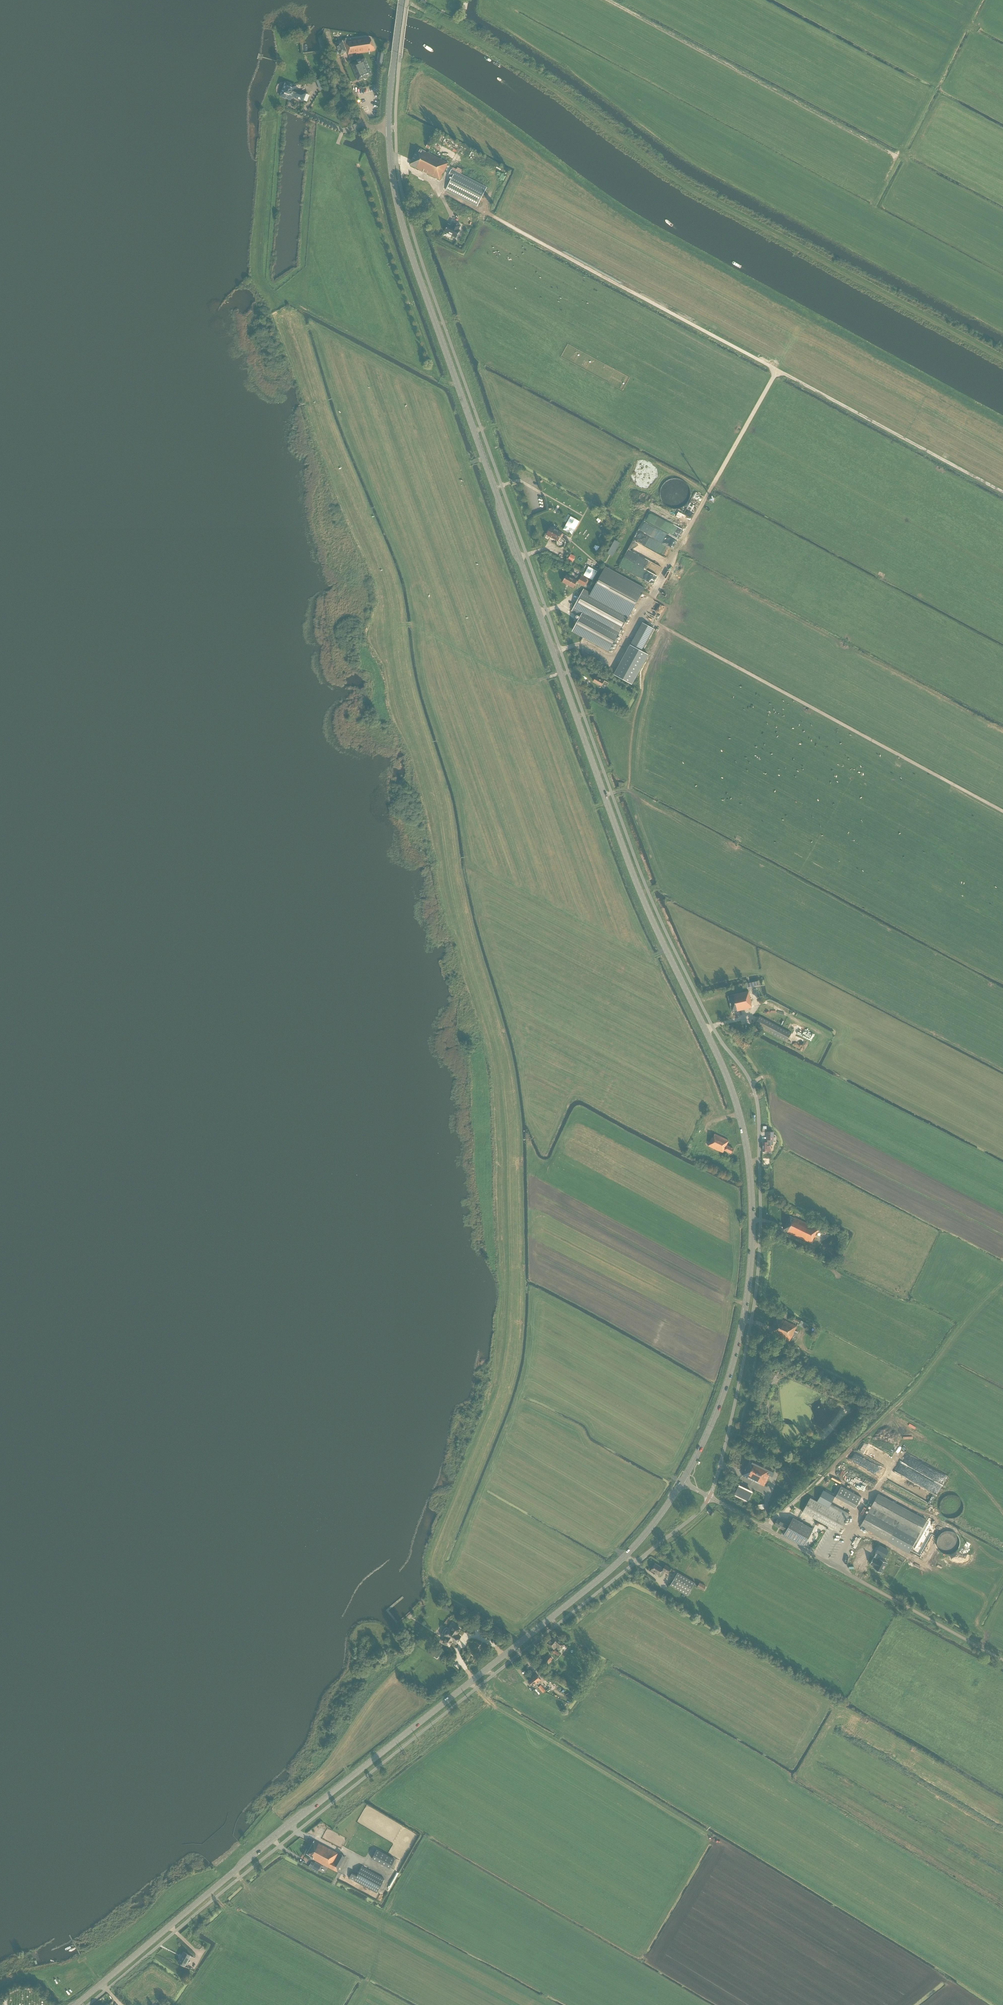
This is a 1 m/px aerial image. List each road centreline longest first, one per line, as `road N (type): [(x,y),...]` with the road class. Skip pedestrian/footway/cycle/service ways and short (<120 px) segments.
road 1 (secondary): [(705,1030),(642,898),(402,224),(389,127),(402,0)]
road 2 (secondary): [(76,2004),(611,1571),(682,1482)]
road 3 (unclassified): [(1002,1662),(709,1497)]
road 4 (secondary): [(682,1482),(719,1404),(742,1324),(751,1242),(748,1163)]
road 5 (residential): [(759,1158),(752,1088),(713,1027),(705,1030)]
road 6 (secondary): [(748,1163),(735,1101),(705,1030)]

